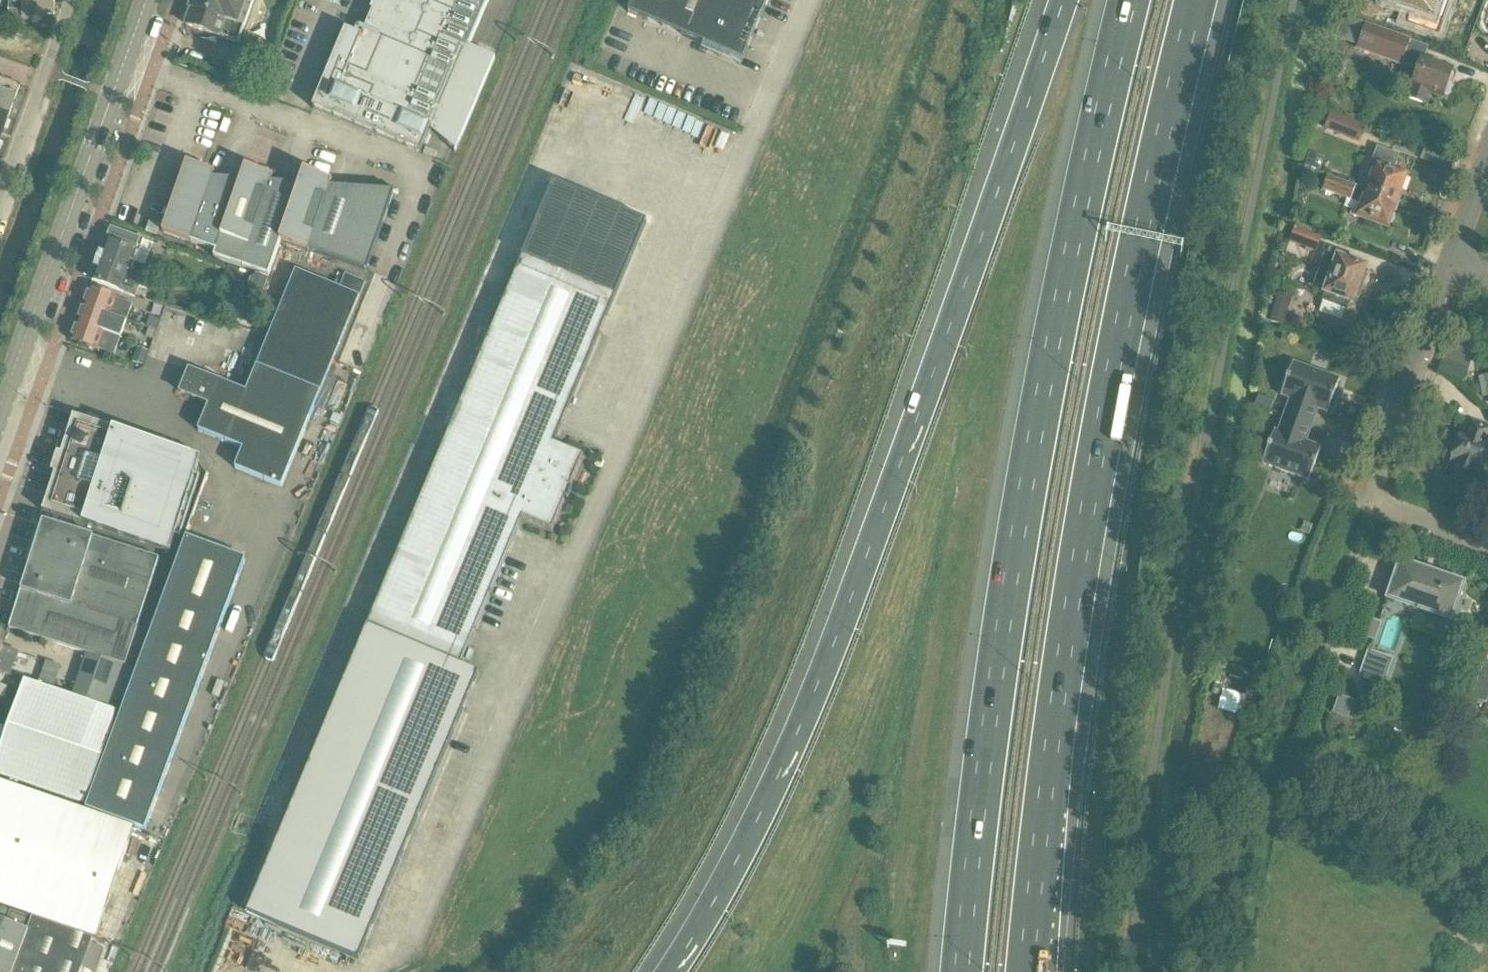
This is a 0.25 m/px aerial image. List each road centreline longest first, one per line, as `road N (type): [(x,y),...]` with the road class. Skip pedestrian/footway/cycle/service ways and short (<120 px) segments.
road 1 (motorway): [(1061,0),(882,513),(787,740),(701,910),(657,971)]
road 2 (motorway): [(1026,971),(1060,676),(1095,463),(1195,0)]
road 3 (motorway): [(1130,0),(1034,440),(962,971)]
road 4 (secondary): [(0,406),(146,0)]
road 5 (residential): [(1448,263),(1361,504)]
road 6 (residential): [(0,197),(71,0)]
road 7 (residential): [(1487,547),(1361,504)]

